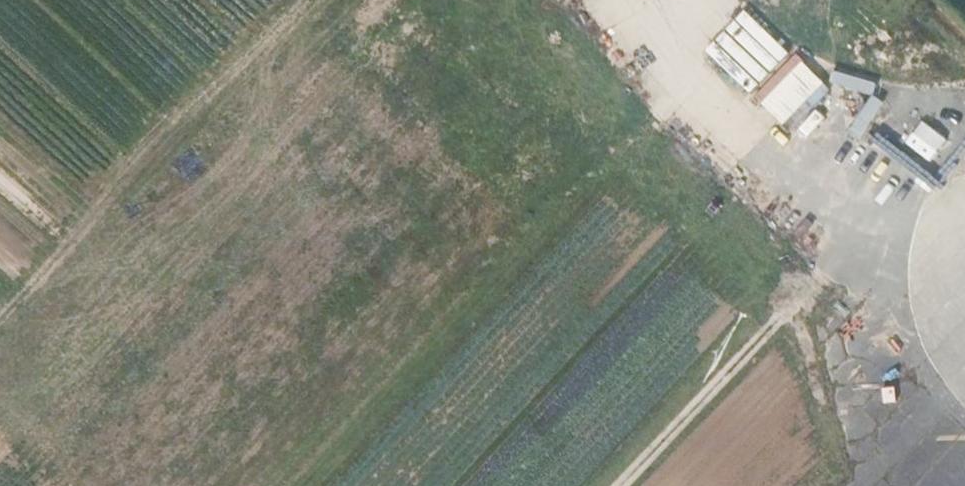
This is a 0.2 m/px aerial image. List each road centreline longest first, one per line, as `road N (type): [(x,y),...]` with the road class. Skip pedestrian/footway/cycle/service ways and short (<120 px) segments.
road 1 (track): [(639,0),(691,77),(798,167),(822,227),(814,266),(777,323),(622,485)]

